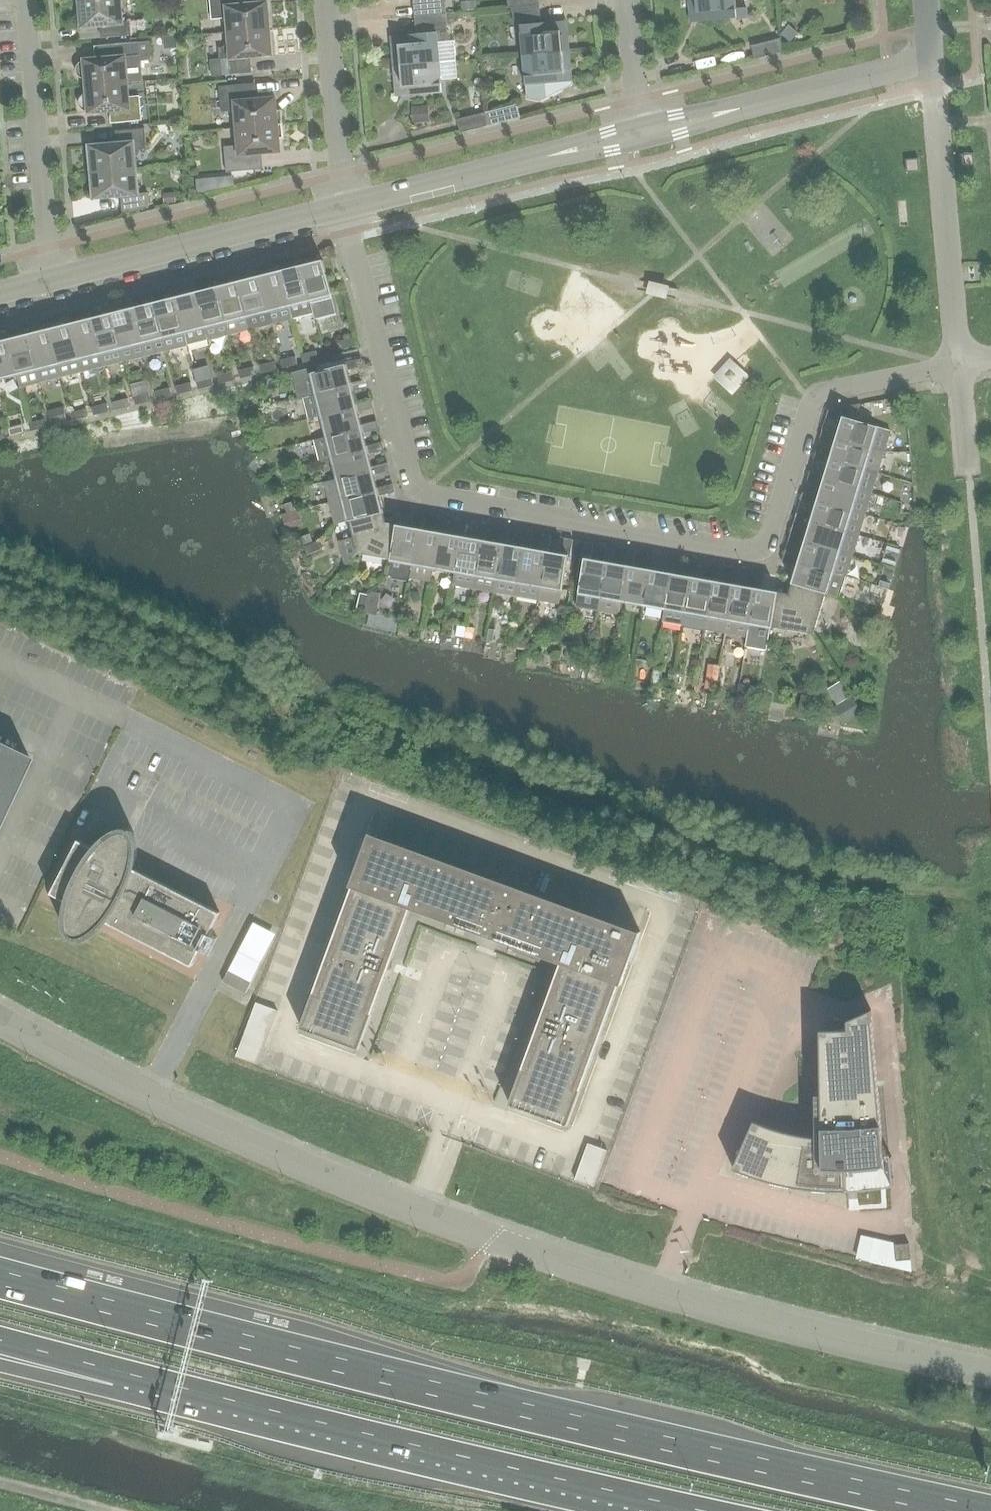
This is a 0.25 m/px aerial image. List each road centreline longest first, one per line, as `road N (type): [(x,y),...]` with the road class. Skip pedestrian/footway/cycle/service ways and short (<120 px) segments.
road 1 (unclassified): [(990,1372),(807,1332),(490,1241),(307,1167),(0,1018)]
road 2 (trunk): [(961,1510),(569,1424),(0,1278)]
road 3 (residential): [(956,367),(811,403),(761,566),(407,496),(341,207)]
road 4 (trunk): [(121,1373),(696,1510)]
road 5 (residential): [(956,367),(932,60)]
road 6 (tertiary): [(634,132),(932,60)]
road 7 (tertiary): [(341,207),(634,132)]
road 8 (tertiary): [(51,282),(341,207)]
road 9 (residential): [(51,282),(26,0)]
road 10 (residential): [(341,207),(324,0)]
road 11 (residential): [(634,132),(623,0)]
road 12 (trunk): [(0,1340),(121,1373)]
road 13 (trunk): [(0,1350),(121,1373)]

